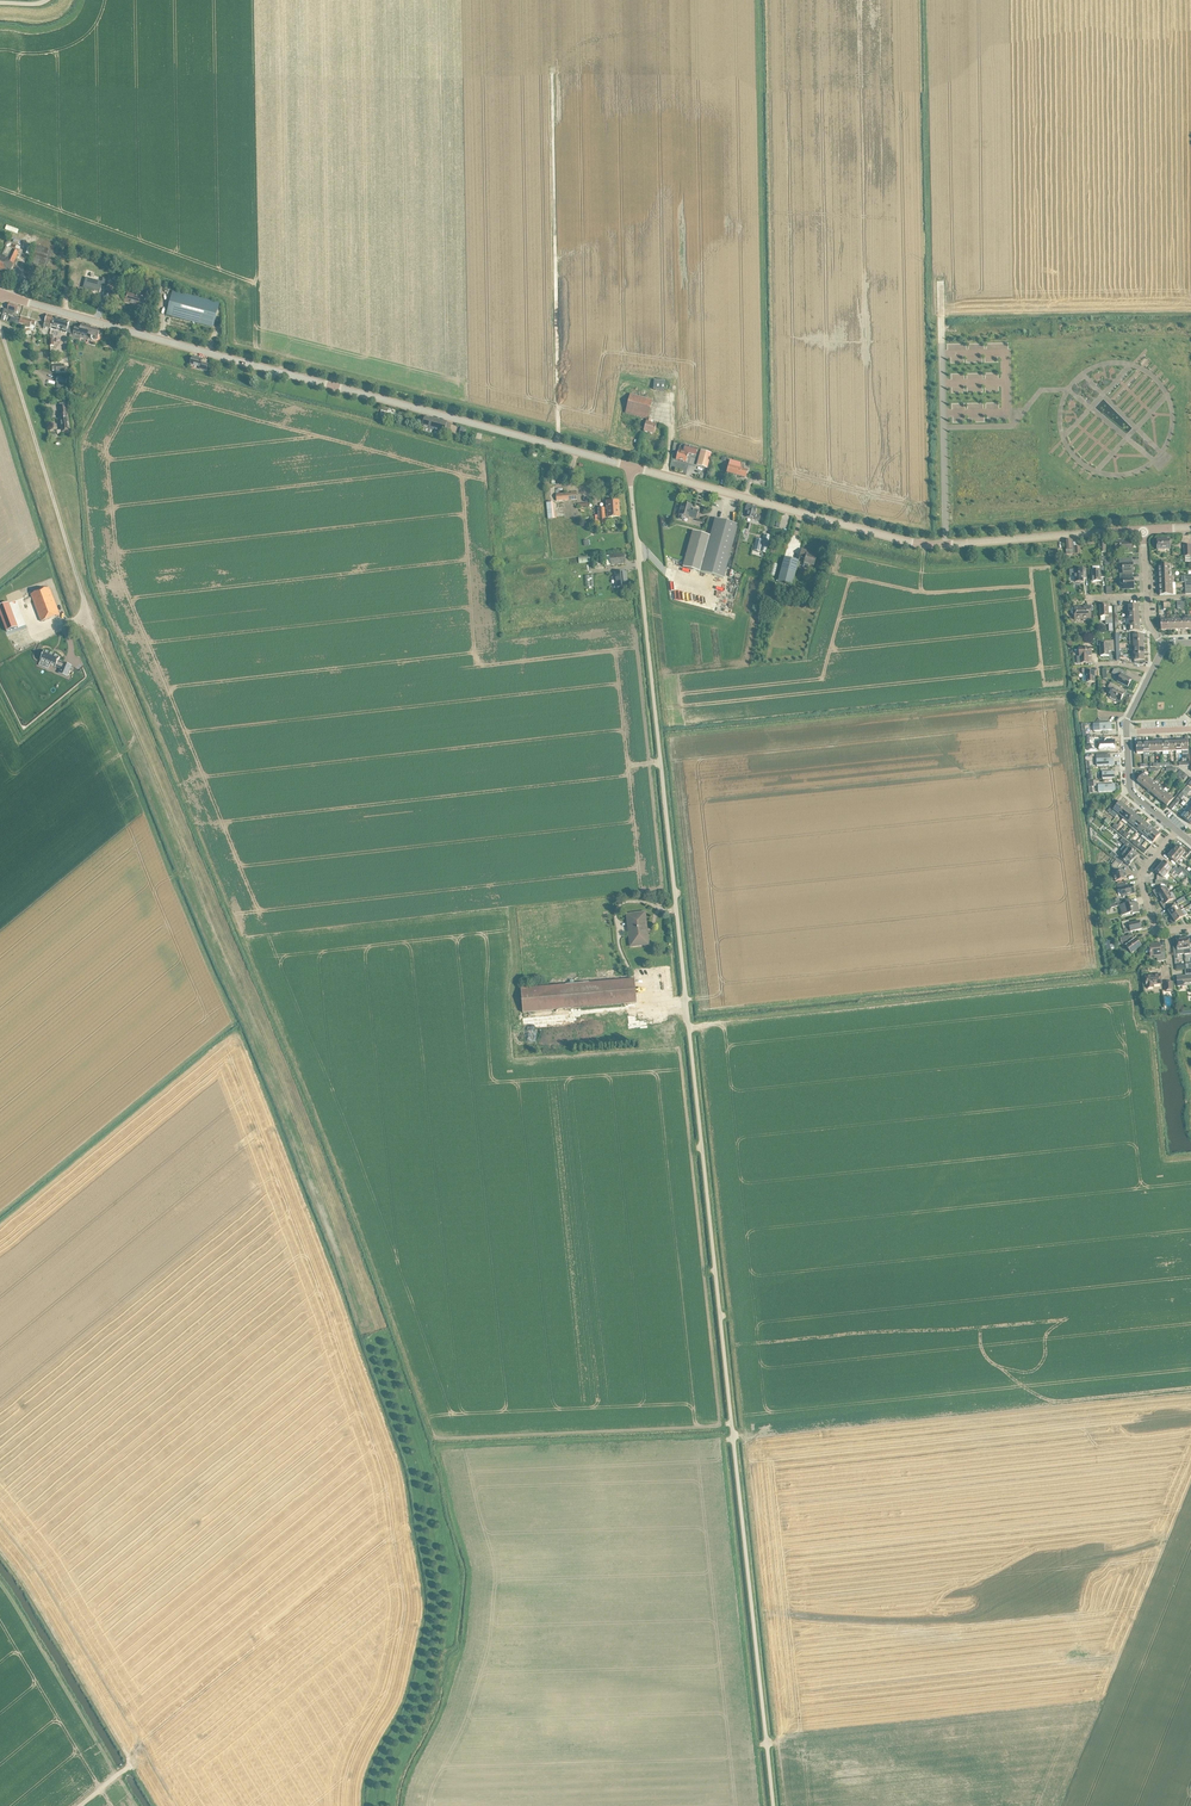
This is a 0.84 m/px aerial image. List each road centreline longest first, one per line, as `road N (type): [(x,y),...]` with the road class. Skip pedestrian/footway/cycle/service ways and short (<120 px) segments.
road 1 (unclassified): [(775,1805),(630,466)]
road 2 (unclassified): [(630,466),(1,294)]
road 3 (unclassified): [(1143,530),(918,544),(630,466)]
road 4 (track): [(757,0),(765,464)]
road 5 (track): [(559,448),(553,76)]
road 6 (track): [(0,330),(88,614),(64,625)]
road 7 (residential): [(1178,831),(1140,875),(1153,925),(1167,931)]
road 8 (unclassified): [(1178,831),(1131,790),(1127,732)]

